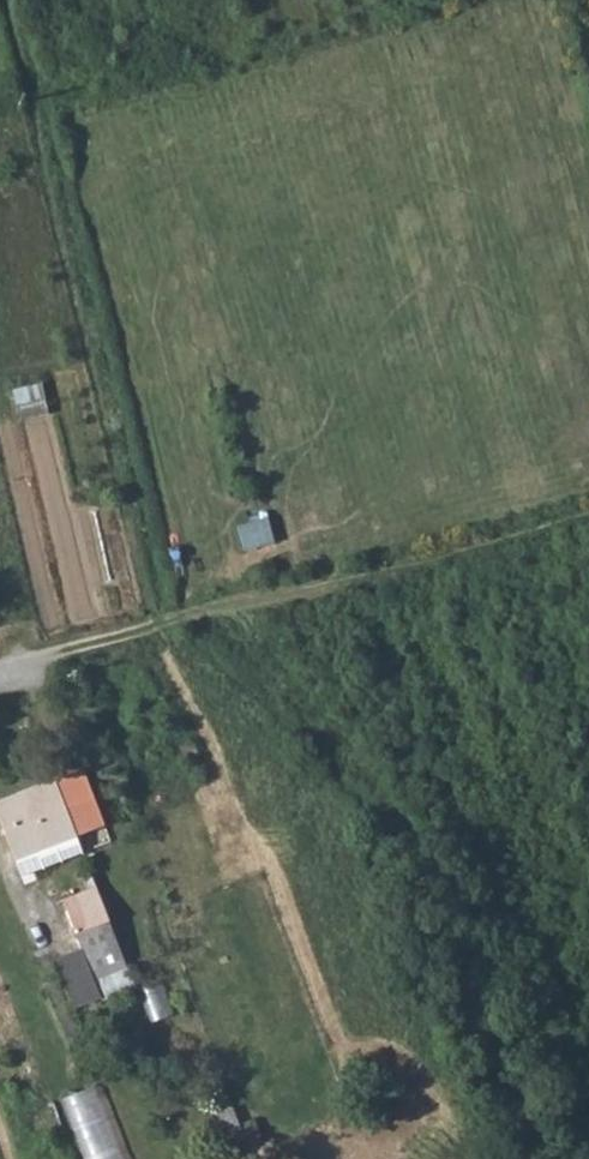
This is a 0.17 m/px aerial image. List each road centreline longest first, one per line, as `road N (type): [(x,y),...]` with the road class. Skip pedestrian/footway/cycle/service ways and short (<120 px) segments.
road 1 (track): [(164,623),(11,0)]
road 2 (track): [(57,653),(588,515)]

